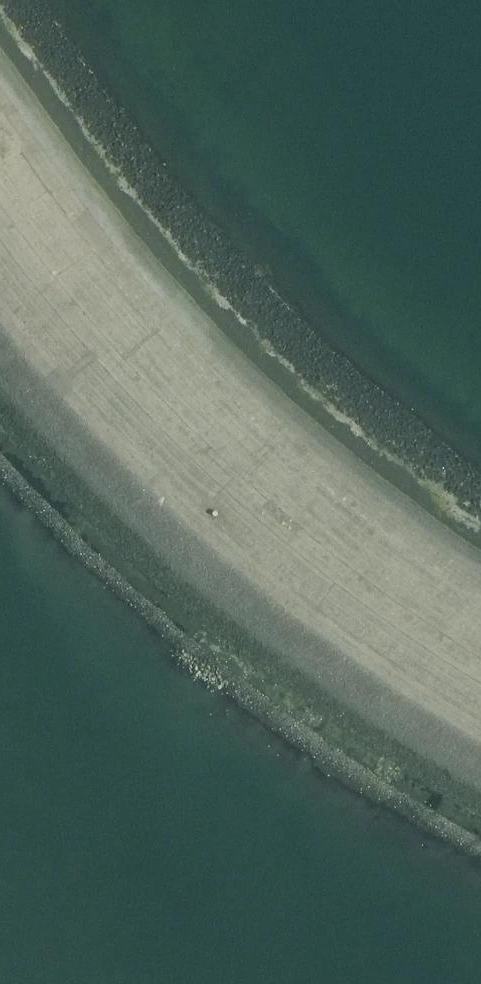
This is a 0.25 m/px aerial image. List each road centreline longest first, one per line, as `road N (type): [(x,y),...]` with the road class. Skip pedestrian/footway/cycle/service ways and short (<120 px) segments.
road 1 (unclassified): [(0,109),(217,384),(432,559),(480,590)]
road 2 (unclassified): [(480,725),(240,555),(0,296)]

